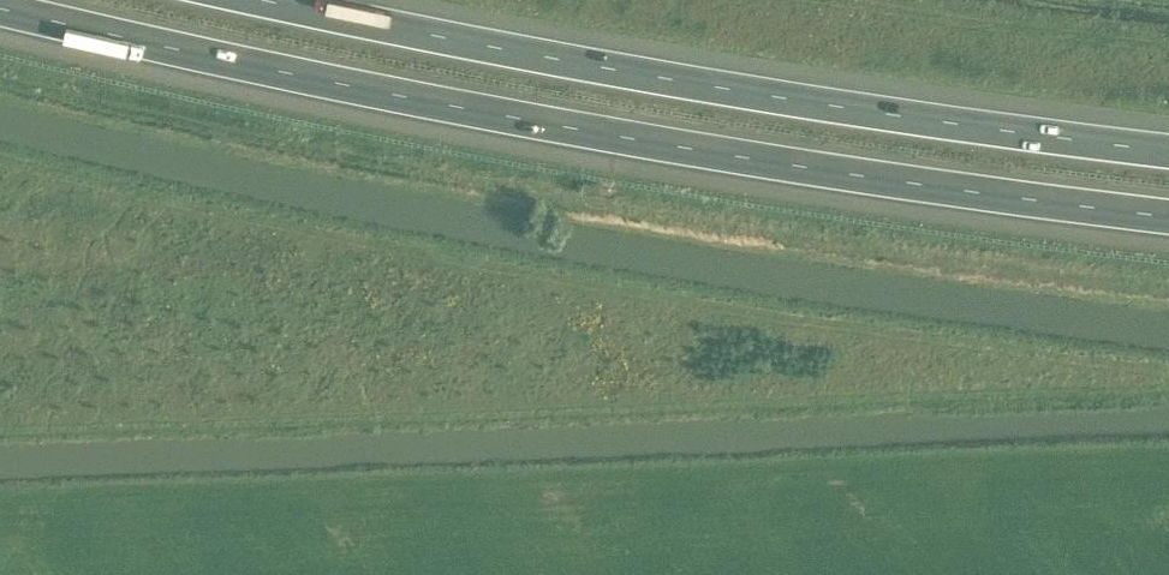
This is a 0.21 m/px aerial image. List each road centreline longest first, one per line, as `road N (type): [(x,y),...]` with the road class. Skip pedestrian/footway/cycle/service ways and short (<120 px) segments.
road 1 (motorway): [(0,10),(374,90),(902,181),(1168,212)]
road 2 (motorway): [(1168,148),(928,121),(268,0)]

